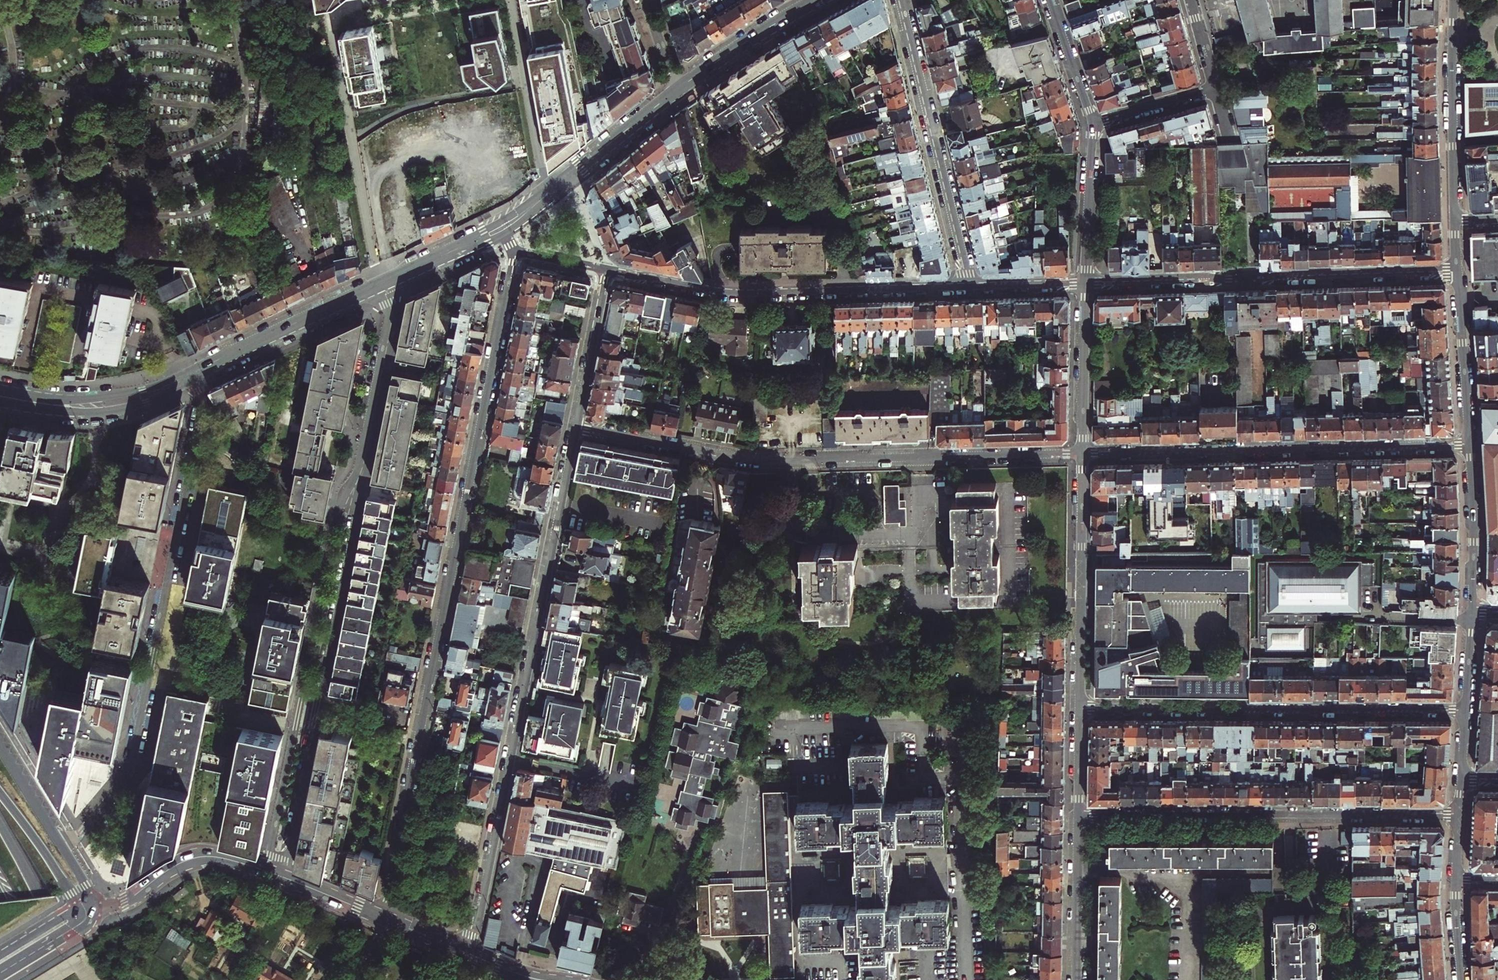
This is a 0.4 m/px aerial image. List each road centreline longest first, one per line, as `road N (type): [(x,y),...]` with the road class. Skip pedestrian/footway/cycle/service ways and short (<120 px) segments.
road 1 (residential): [(512,250),(381,917)]
road 2 (residential): [(469,954),(575,427)]
road 3 (residential): [(1083,454),(754,462),(575,427)]
road 4 (residential): [(196,371),(203,407),(130,772),(62,844)]
road 5 (residential): [(283,877),(364,463)]
road 6 (residential): [(364,463),(337,513),(266,871)]
road 7 (residential): [(1083,454),(1471,444)]
road 8 (residential): [(1465,710),(1080,708)]
road 9 (residential): [(1079,816),(1458,815)]
road 10 (residential): [(1457,272),(1084,284)]
road 11 (residential): [(604,269),(741,294),(968,288)]
road 12 (residential): [(376,0),(332,8),(377,287)]
road 13 (residential): [(968,288),(901,0)]
road 14 (residential): [(1083,454),(1080,708)]
road 15 (tertiary): [(1455,219),(1453,0)]
road 16 (secondary): [(196,371),(113,403),(0,396)]
road 17 (secondary): [(377,287),(196,371)]
road 18 (residential): [(546,195),(512,0)]
road 19 (residential): [(364,463),(391,320),(383,284)]
road 20 (tertiary): [(266,871),(197,857),(126,900),(99,906)]
road 21 (trunk): [(93,979),(0,824)]
road 22 (tertiary): [(1471,444),(1457,272)]
road 23 (residential): [(1084,284),(1083,454)]
road 24 (secondary): [(676,90),(546,195)]
road 25 (tertiary): [(1472,611),(1471,444)]
road 26 (secondary): [(816,0),(676,90)]
road 27 (residential): [(1091,121),(1084,284)]
road 28 (residential): [(1079,816),(1076,979)]
road 29 (residential): [(575,427),(604,269)]
road 30 (trunk): [(76,907),(0,792)]
road 31 (secondary): [(500,228),(383,284)]
road 32 (residential): [(1050,0),(1091,121)]
road 33 (residential): [(1091,121),(1214,87)]
road 34 (unknown): [(461,91),(483,212)]

